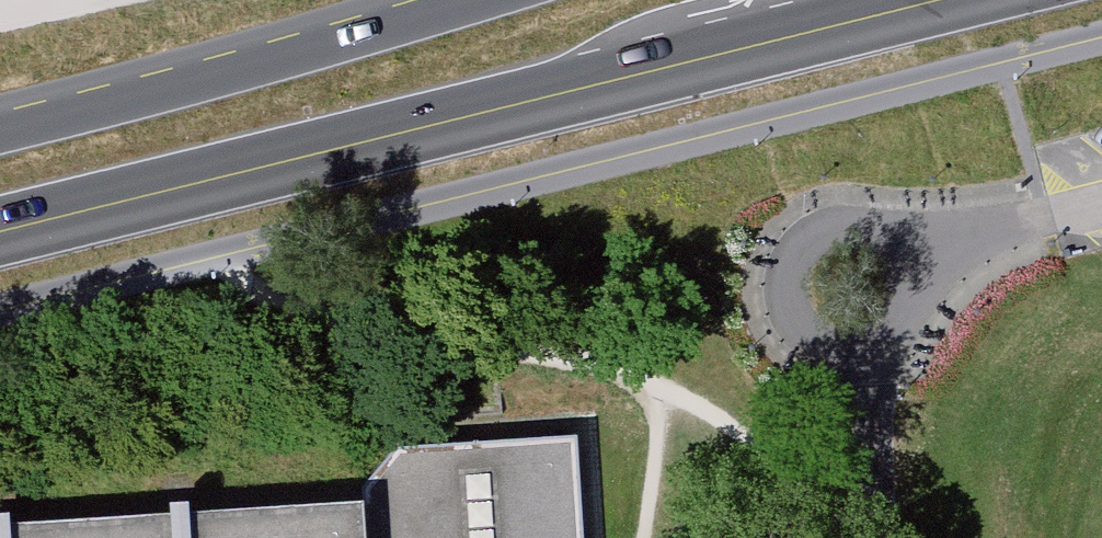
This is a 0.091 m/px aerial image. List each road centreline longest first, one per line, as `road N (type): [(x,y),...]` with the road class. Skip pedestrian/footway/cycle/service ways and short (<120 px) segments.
road 1 (primary): [(0,233),(763,49)]
road 2 (primary): [(504,0),(0,134)]
road 3 (primary): [(763,49),(959,0)]

